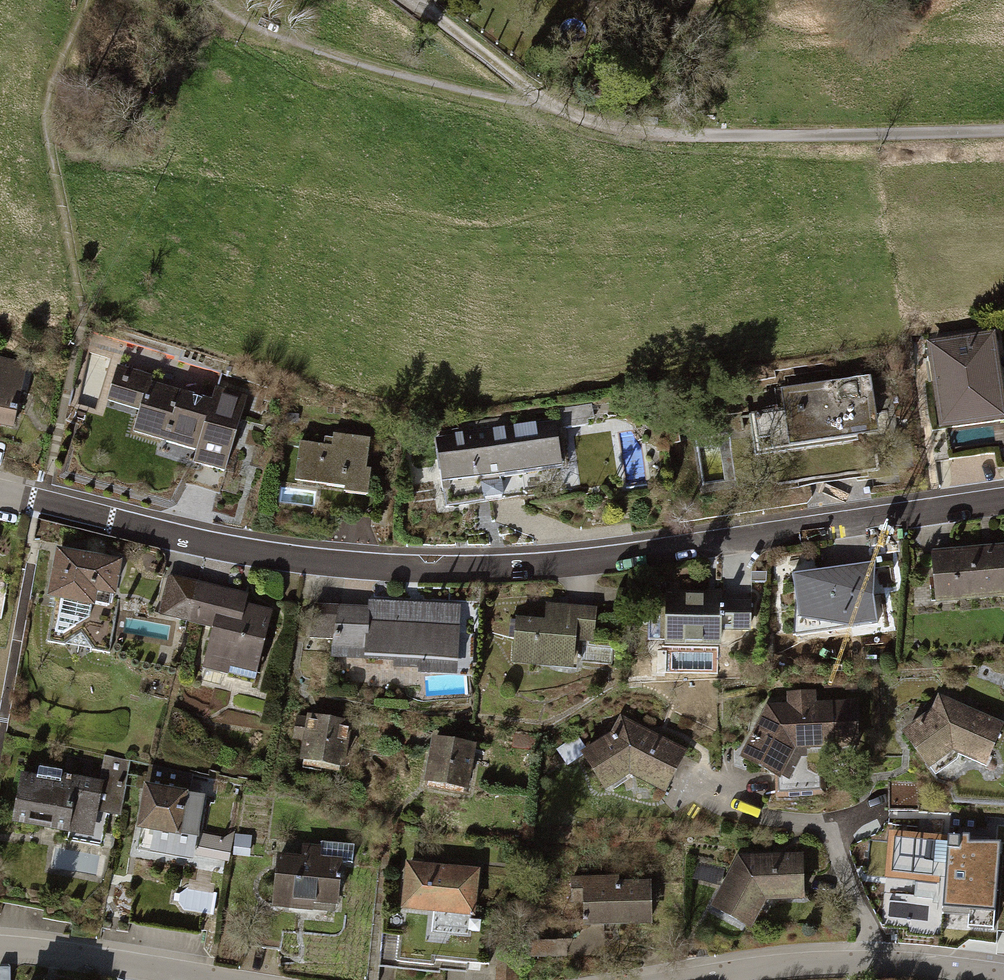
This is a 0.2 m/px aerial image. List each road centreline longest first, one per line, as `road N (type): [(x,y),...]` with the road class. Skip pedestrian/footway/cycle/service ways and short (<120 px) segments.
road 1 (residential): [(1003,498),(548,562),(432,567),(300,559),(0,493)]
road 2 (residential): [(1003,132),(671,136),(617,128),(542,102),(412,0)]
road 3 (residential): [(1003,978),(876,961),(685,979)]
road 4 (residential): [(223,979),(0,947)]

